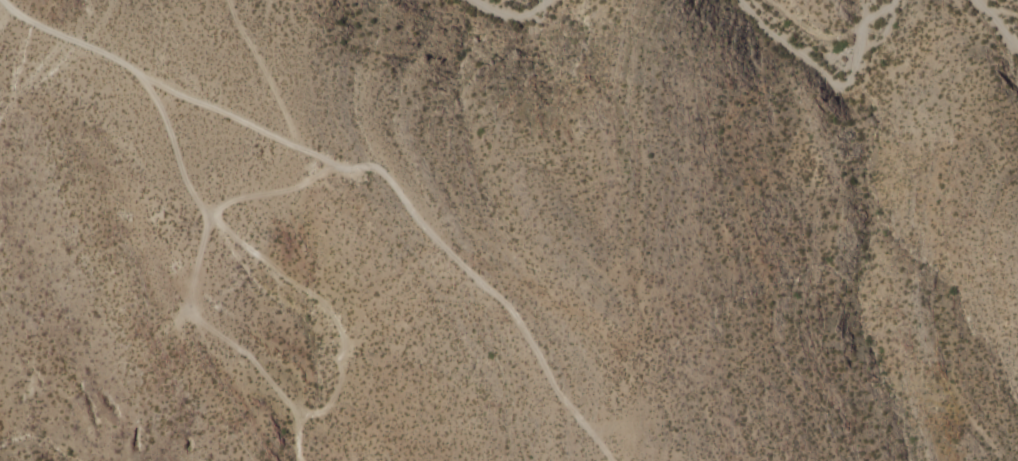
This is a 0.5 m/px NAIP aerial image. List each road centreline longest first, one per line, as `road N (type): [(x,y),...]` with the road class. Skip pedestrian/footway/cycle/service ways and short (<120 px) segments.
road 1 (track): [(139,76),(194,198),(230,236),(321,300),(343,338),(335,391),(326,406),(298,416),(298,460)]
road 2 (track): [(609,460),(553,386),(512,312),(424,229),(378,168),(342,169)]
road 3 (track): [(331,163),(300,186),(223,202),(210,216),(187,297),(190,313),(248,355),(298,416)]
road 4 (track): [(1,0),(36,25),(342,169)]
road 5 (track): [(897,0),(860,27),(856,65),(839,74),(768,30),(741,0)]
road 6 (track): [(296,147),(227,0)]

